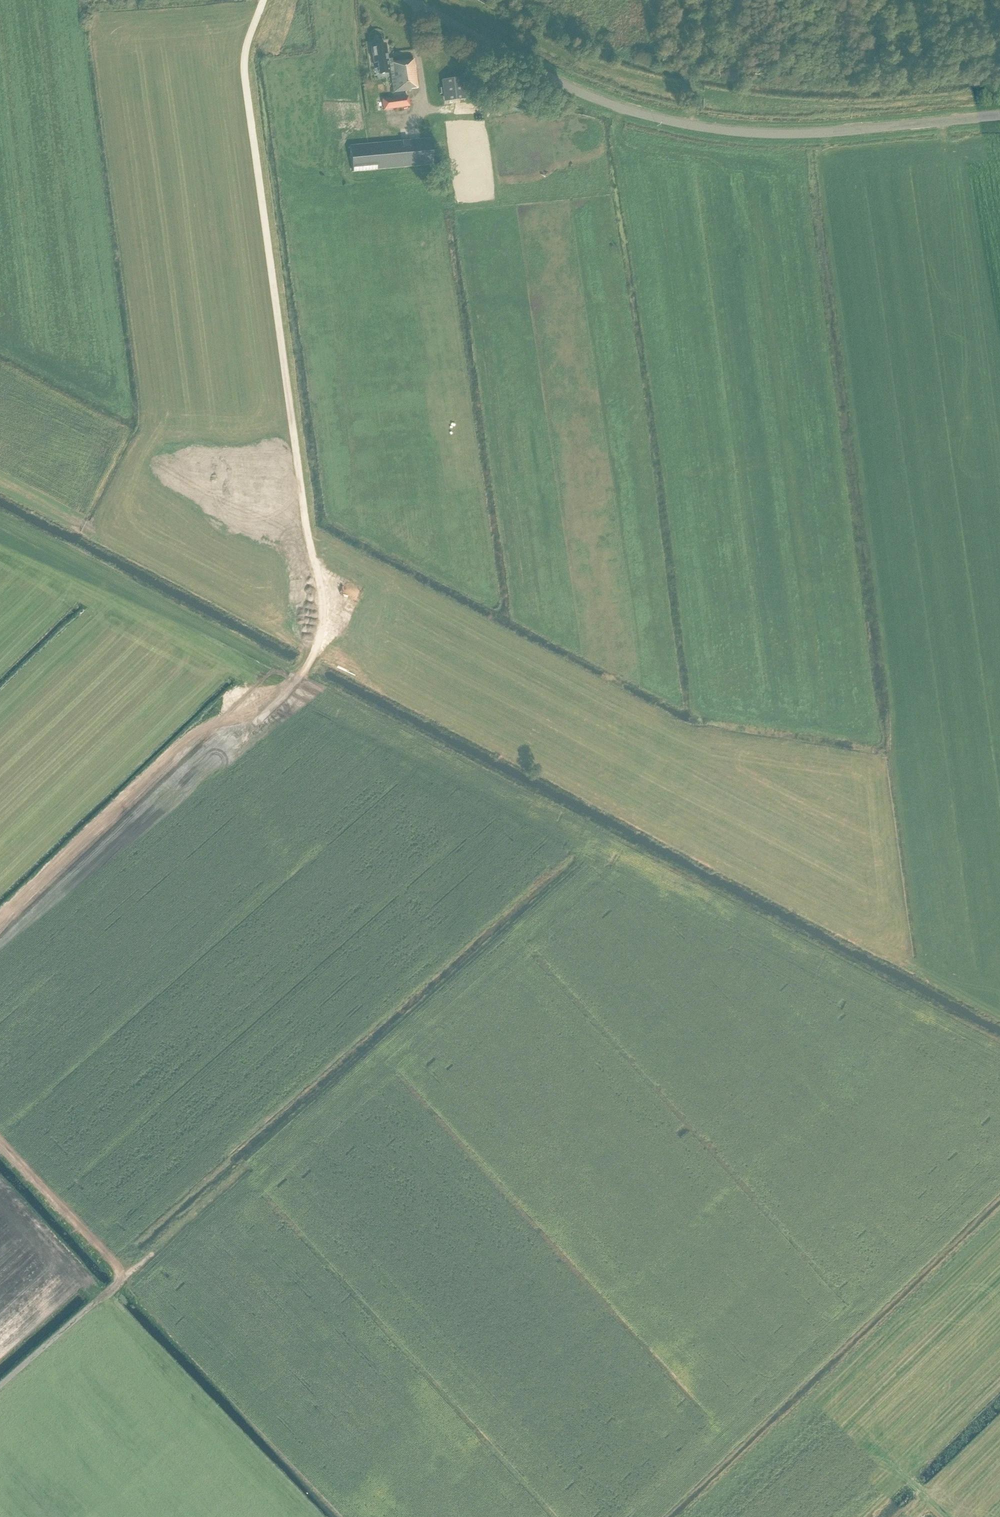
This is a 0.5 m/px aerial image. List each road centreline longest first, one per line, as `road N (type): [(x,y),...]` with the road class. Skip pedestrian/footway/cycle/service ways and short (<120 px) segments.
road 1 (tertiary): [(999,117),(845,132),(707,129),(593,98),(412,0)]

